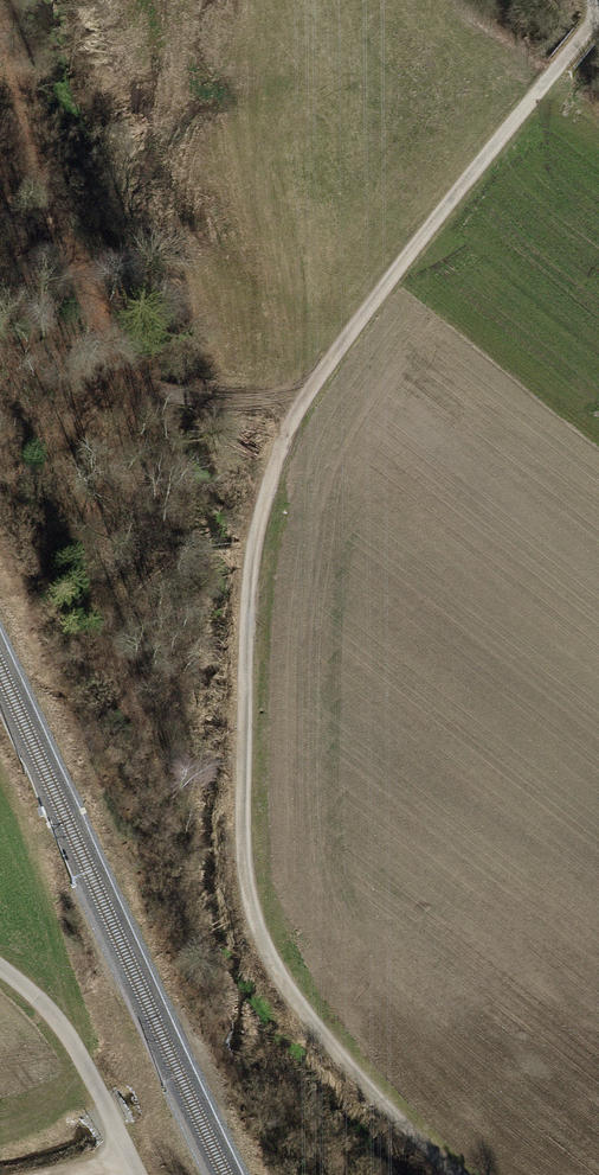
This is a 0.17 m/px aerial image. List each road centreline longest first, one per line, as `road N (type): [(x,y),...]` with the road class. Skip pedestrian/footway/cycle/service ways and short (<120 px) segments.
road 1 (track): [(453,1174),(315,1025),(278,971),(254,913),(243,819),(253,547),(272,463),(304,398),(598,16)]
road 2 (track): [(304,398),(190,398),(153,388),(129,368),(67,255),(0,56)]
road 3 (track): [(0,967),(65,1029),(129,1158)]

